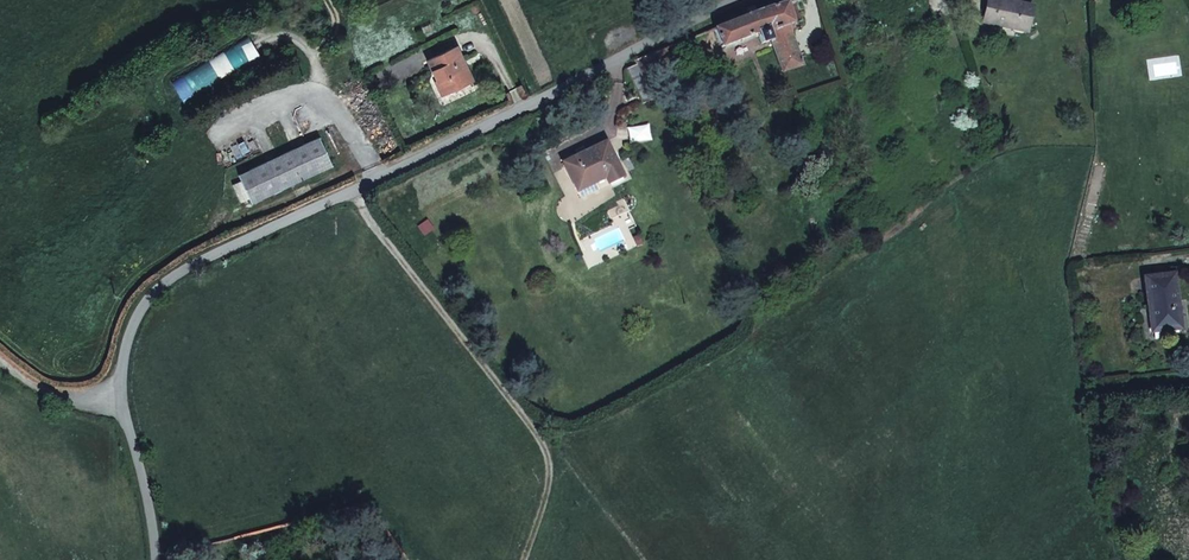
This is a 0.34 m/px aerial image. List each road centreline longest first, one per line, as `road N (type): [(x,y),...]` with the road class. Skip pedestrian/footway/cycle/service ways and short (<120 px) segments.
road 1 (residential): [(154,559),(122,374),(135,320),(160,287),(741,0)]

